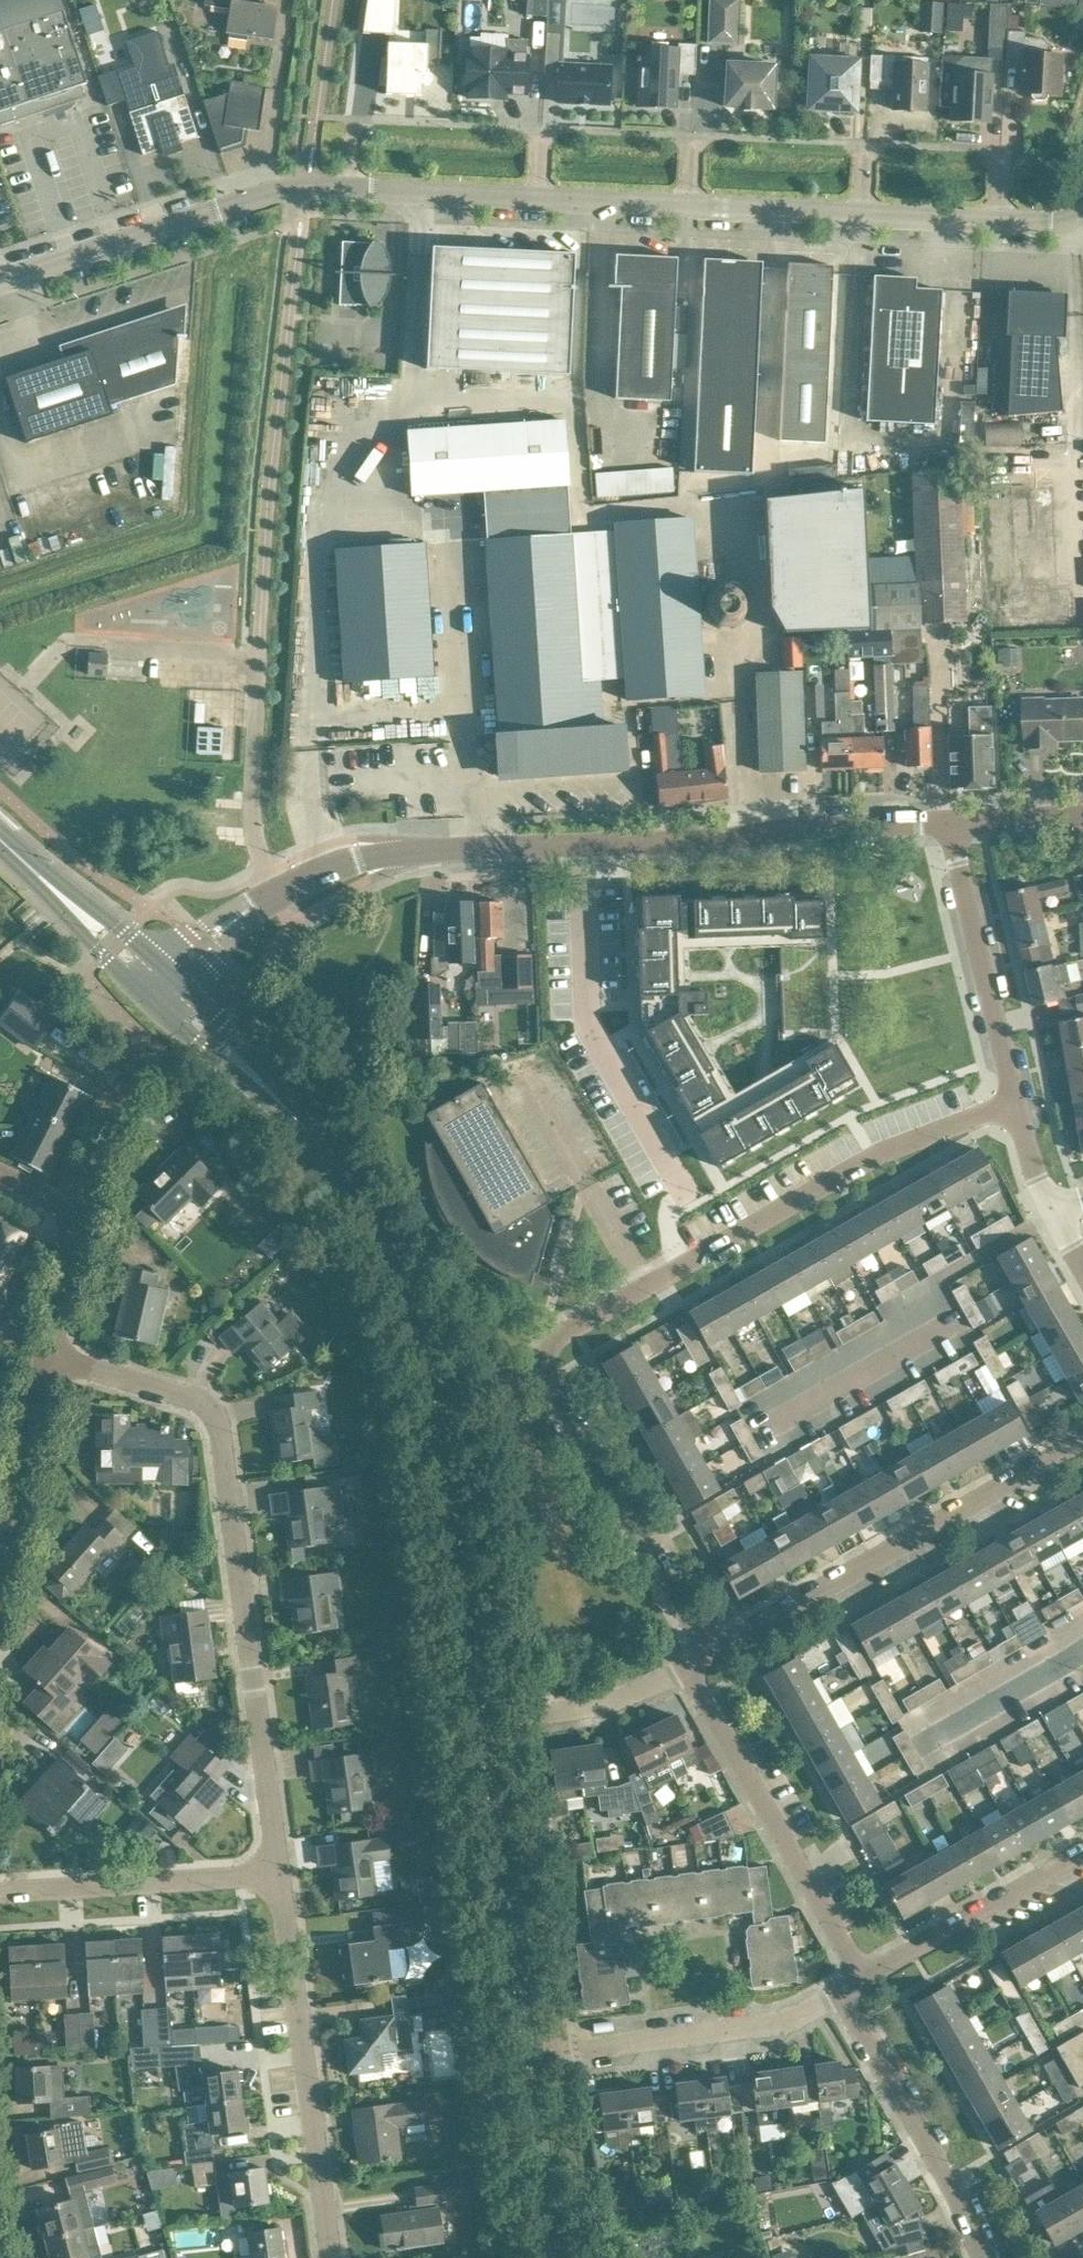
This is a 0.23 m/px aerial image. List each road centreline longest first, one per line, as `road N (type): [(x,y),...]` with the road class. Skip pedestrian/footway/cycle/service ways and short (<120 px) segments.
road 1 (secondary): [(551,2257),(425,1355),(346,1182),(287,1109),(161,989)]
road 2 (residential): [(0,281),(308,186),(1051,223),(1082,213)]
road 3 (residential): [(695,1661),(695,1634),(554,1386),(552,1345),(879,1153),(1016,1104)]
road 4 (residential): [(283,1885),(214,1415),(200,1401),(44,1354)]
road 5 (residential): [(695,1661),(1082,1442)]
road 6 (residential): [(334,2257),(283,1885)]
road 7 (residential): [(683,1190),(588,1025),(581,843)]
road 8 (residential): [(581,843),(948,822)]
road 9 (residential): [(849,1987),(848,1961),(696,1685),(695,1661)]
road 10 (residential): [(275,899),(366,861),(416,851),(581,843)]
road 11 (residential): [(849,1987),(849,2012),(980,2257)]
road 12 (residential): [(1016,1104),(948,822)]
road 13 (residential): [(0,1899),(283,1885)]
road 14 (residential): [(586,2047),(786,2021),(849,1987)]
road 15 (residential): [(849,1987),(1082,1853)]
road 16 (residential): [(275,899),(251,830),(260,639)]
road 17 (secondary): [(161,989),(0,838)]
road 18 (residential): [(0,1553),(44,1354)]
road 19 (residential): [(548,1692),(551,1715),(587,1707),(695,1661)]
road 20 (residential): [(75,1209),(133,1059)]
road 21 (residential): [(44,1354),(75,1209)]
road 22 (residential): [(161,989),(221,931),(275,899)]
road 23 (residential): [(948,822),(1082,816)]

